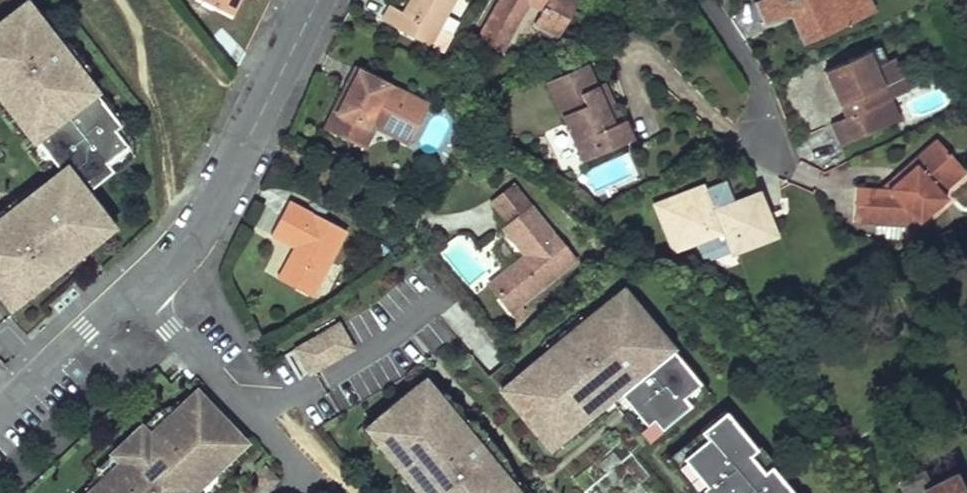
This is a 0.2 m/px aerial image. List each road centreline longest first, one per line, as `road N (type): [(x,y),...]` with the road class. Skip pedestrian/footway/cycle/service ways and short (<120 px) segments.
road 1 (residential): [(138,288),(198,225),(320,0)]
road 2 (residential): [(283,475),(290,456),(138,288)]
road 3 (track): [(247,135),(448,226)]
road 4 (residential): [(0,409),(138,288)]
road 5 (residential): [(696,0),(763,102),(776,147)]

